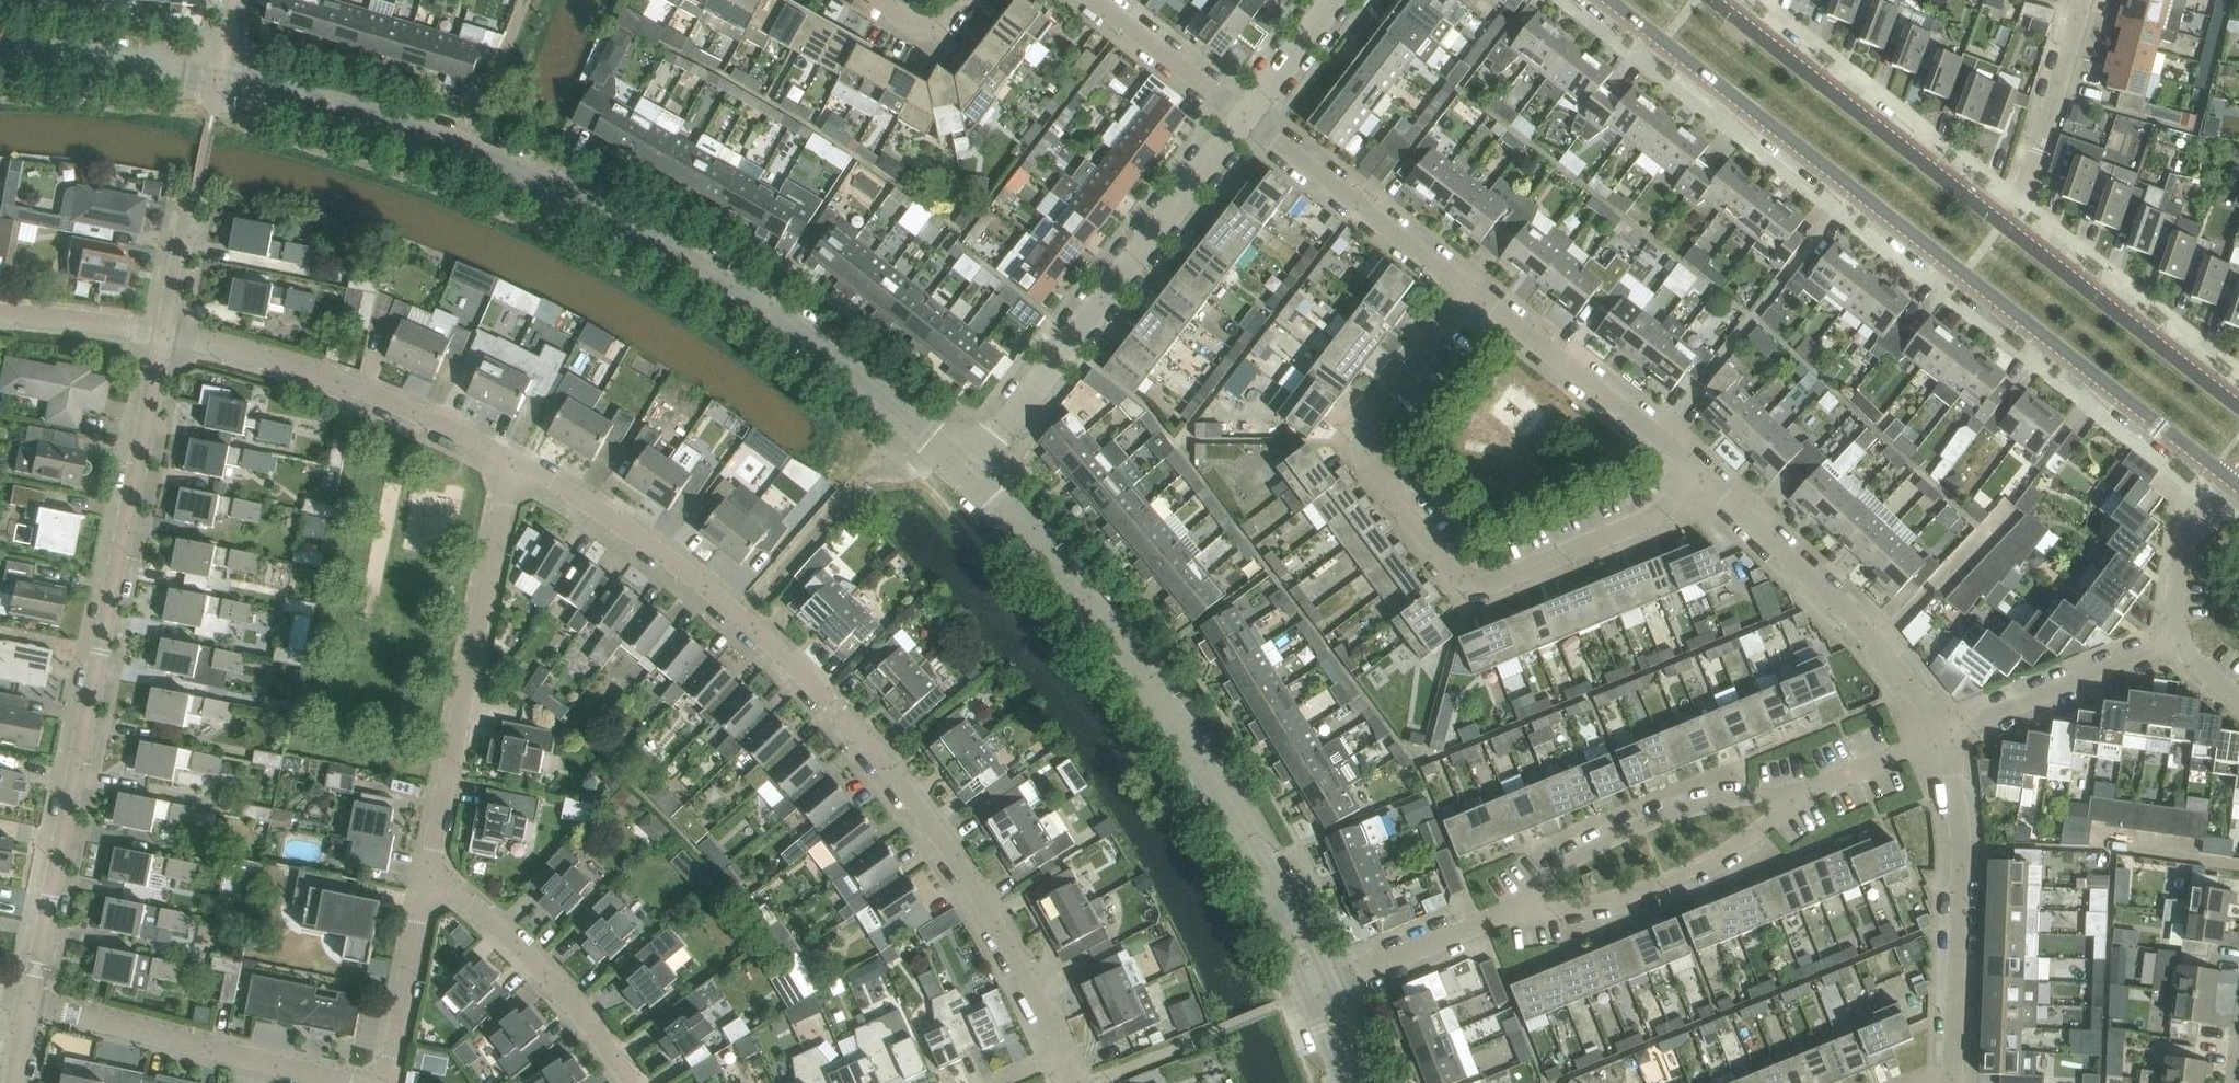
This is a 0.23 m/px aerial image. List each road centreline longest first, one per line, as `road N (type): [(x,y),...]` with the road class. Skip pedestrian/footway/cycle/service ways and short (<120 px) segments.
road 1 (unclassified): [(967,466),(741,291),(588,209),(460,156),(219,78)]
road 2 (residential): [(1059,1053),(975,894),(846,723),(742,621),(512,461)]
road 3 (tertiary): [(1608,0),(2234,487)]
road 4 (residential): [(31,1002),(164,332)]
road 5 (unclassified): [(1312,994),(1259,861),(1172,707),(1077,585),(967,466)]
road 6 (residential): [(1472,291),(1361,442),(1459,579),(1483,587),(1661,511),(1703,474)]
road 7 (residential): [(967,466),(1245,116)]
road 8 (residential): [(427,882),(512,461)]
road 9 (residential): [(512,461),(283,363),(164,332)]
road 10 (residential): [(1953,1082),(1959,788),(1942,729)]
road 11 (residential): [(1942,729),(1875,643),(1703,474)]
road 12 (tertiary): [(1999,222),(1726,9)]
road 13 (residential): [(357,1082),(31,1002)]
road 14 (residential): [(1801,798),(1745,799),(1642,824),(1551,878),(1516,913)]
road 15 (residential): [(1516,913),(1563,910),(1665,882),(1801,798)]
road 16 (tertiary): [(2238,406),(1999,222)]
road 17 (residential): [(1703,474),(1472,291)]
road 18 (residential): [(629,1082),(546,973),(459,894),(427,882)]
road 19 (residential): [(1472,291),(1245,116)]
road 20 (residential): [(2176,647),(1942,729)]
road 21 (residential): [(1999,222),(2037,152),(2084,0)]
road 22 (unclassified): [(219,78),(0,57)]
road 23 (residential): [(1516,913),(1312,994)]
road 24 (residential): [(386,1082),(427,882)]
road 25 (residential): [(1245,116),(1092,0)]
road 26 (residential): [(2234,487),(2185,565),(2176,647)]
road 27 (residential): [(0,311),(164,332)]
road 28 (residential): [(1942,729),(1801,798)]
road 29 (residential): [(1245,116),(1330,0)]

